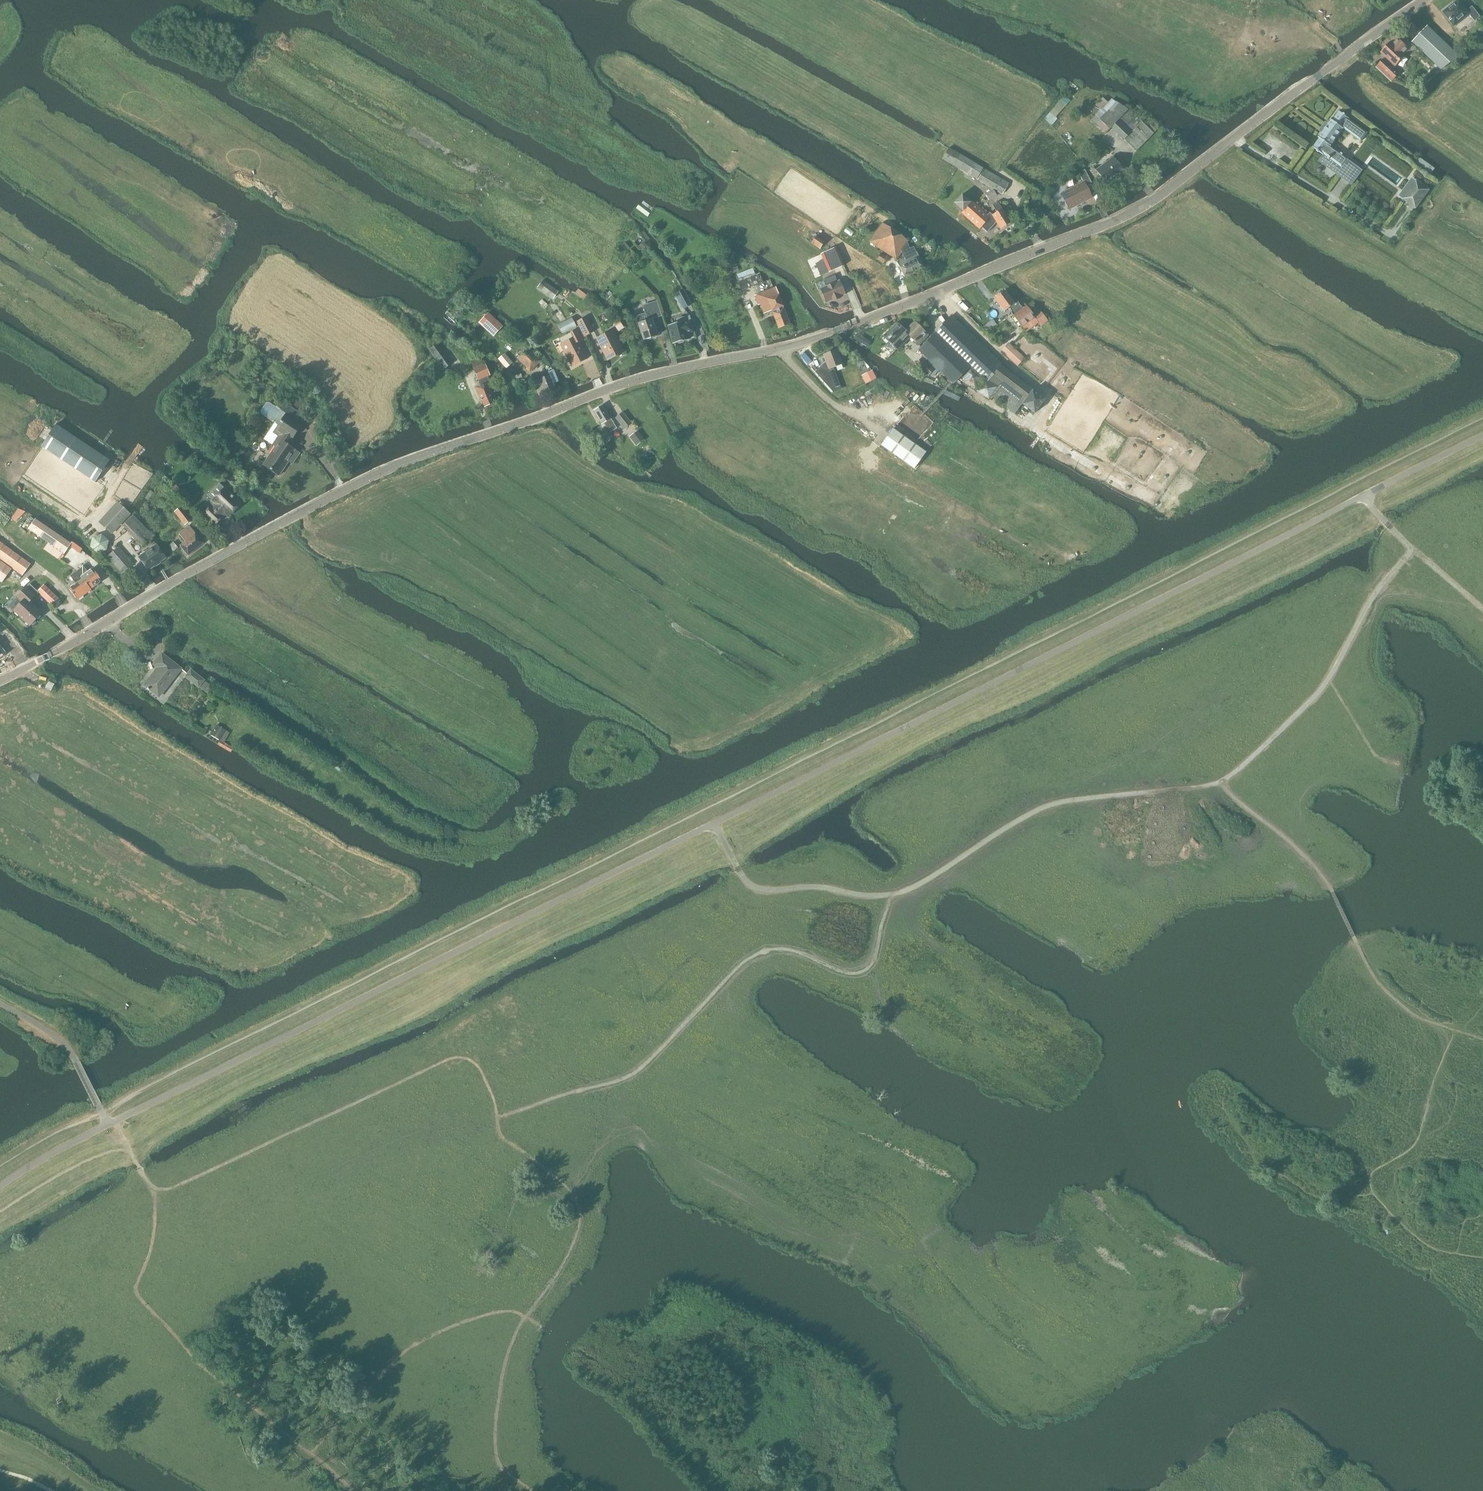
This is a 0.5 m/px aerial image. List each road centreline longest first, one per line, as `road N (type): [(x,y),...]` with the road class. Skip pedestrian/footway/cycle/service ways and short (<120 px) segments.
road 1 (tertiary): [(0,683),(390,470),(624,385),(793,348),(1099,233),(1143,211),(1428,0)]
road 2 (track): [(1413,549),(1374,597),(1330,680),(1236,774),(1205,787),(1035,809),(894,895)]
road 3 (track): [(894,895),(754,885),(714,823)]

